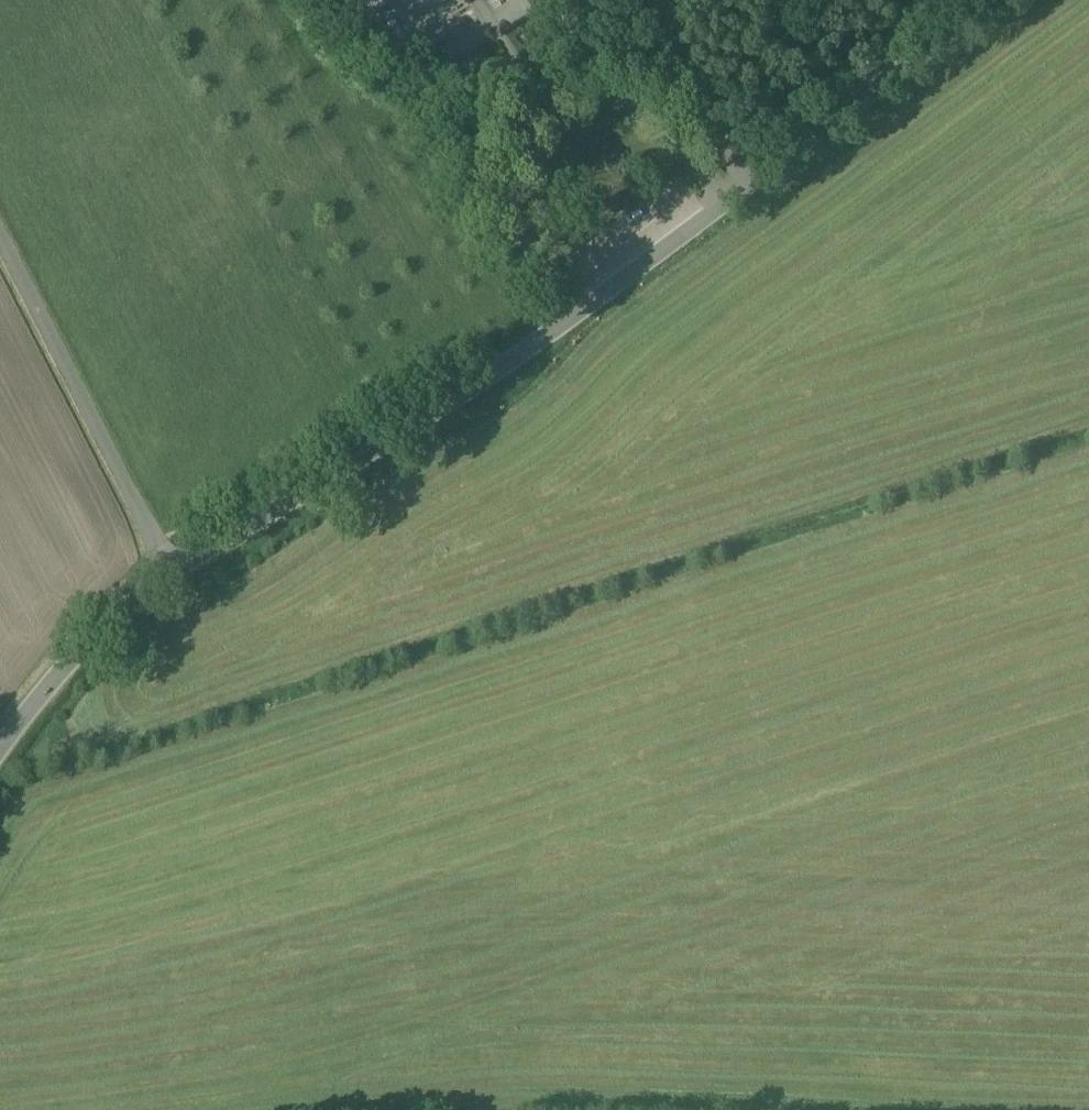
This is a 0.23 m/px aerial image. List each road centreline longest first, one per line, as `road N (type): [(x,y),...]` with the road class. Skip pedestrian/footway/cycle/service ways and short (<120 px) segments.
road 1 (unclassified): [(0,748),(110,622),(174,572),(577,310),(984,0)]

